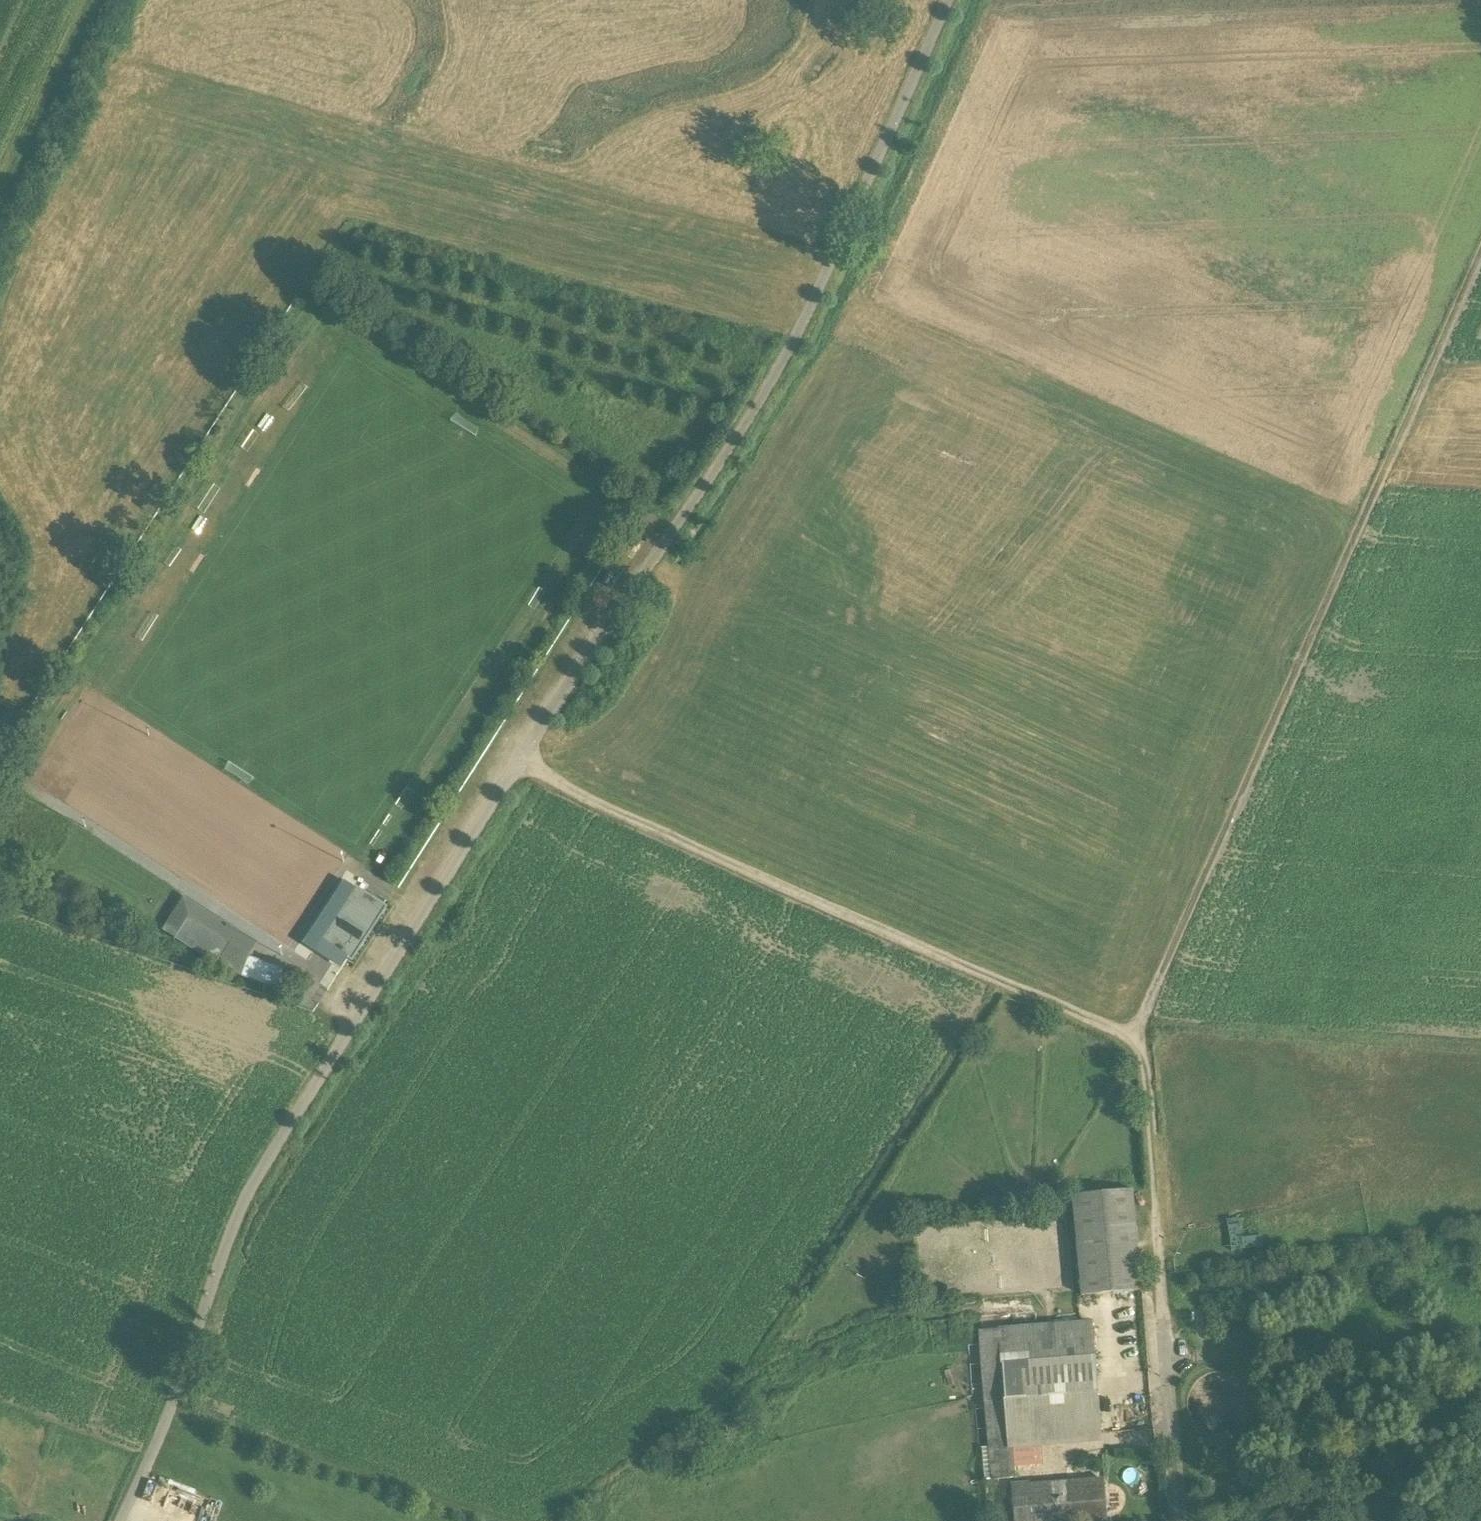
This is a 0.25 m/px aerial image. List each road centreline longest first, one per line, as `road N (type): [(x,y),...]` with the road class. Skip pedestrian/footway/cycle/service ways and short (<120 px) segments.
road 1 (track): [(122,1520),(163,1431),(246,1198),(796,341),(949,0)]
road 2 (track): [(1180,1520),(1140,1044),(517,766)]
road 3 (track): [(1376,495),(1145,1008),(1140,1044)]
road 4 (track): [(1376,495),(1480,259)]

